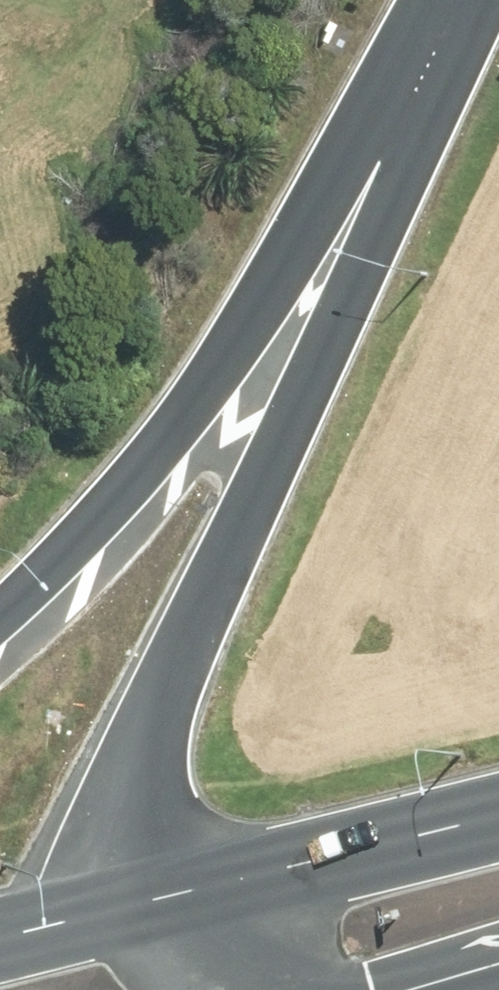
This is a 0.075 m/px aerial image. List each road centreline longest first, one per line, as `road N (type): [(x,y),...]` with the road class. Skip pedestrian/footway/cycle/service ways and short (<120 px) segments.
road 1 (motorway): [(143,903),(124,821),(133,741),(281,430),(423,80)]
road 2 (motorway): [(0,614),(70,552),(218,374),(423,80)]
road 3 (primary): [(143,903),(498,816)]
road 4 (motorway): [(265,989),(176,944),(143,903)]
road 5 (primary): [(0,938),(143,903)]

